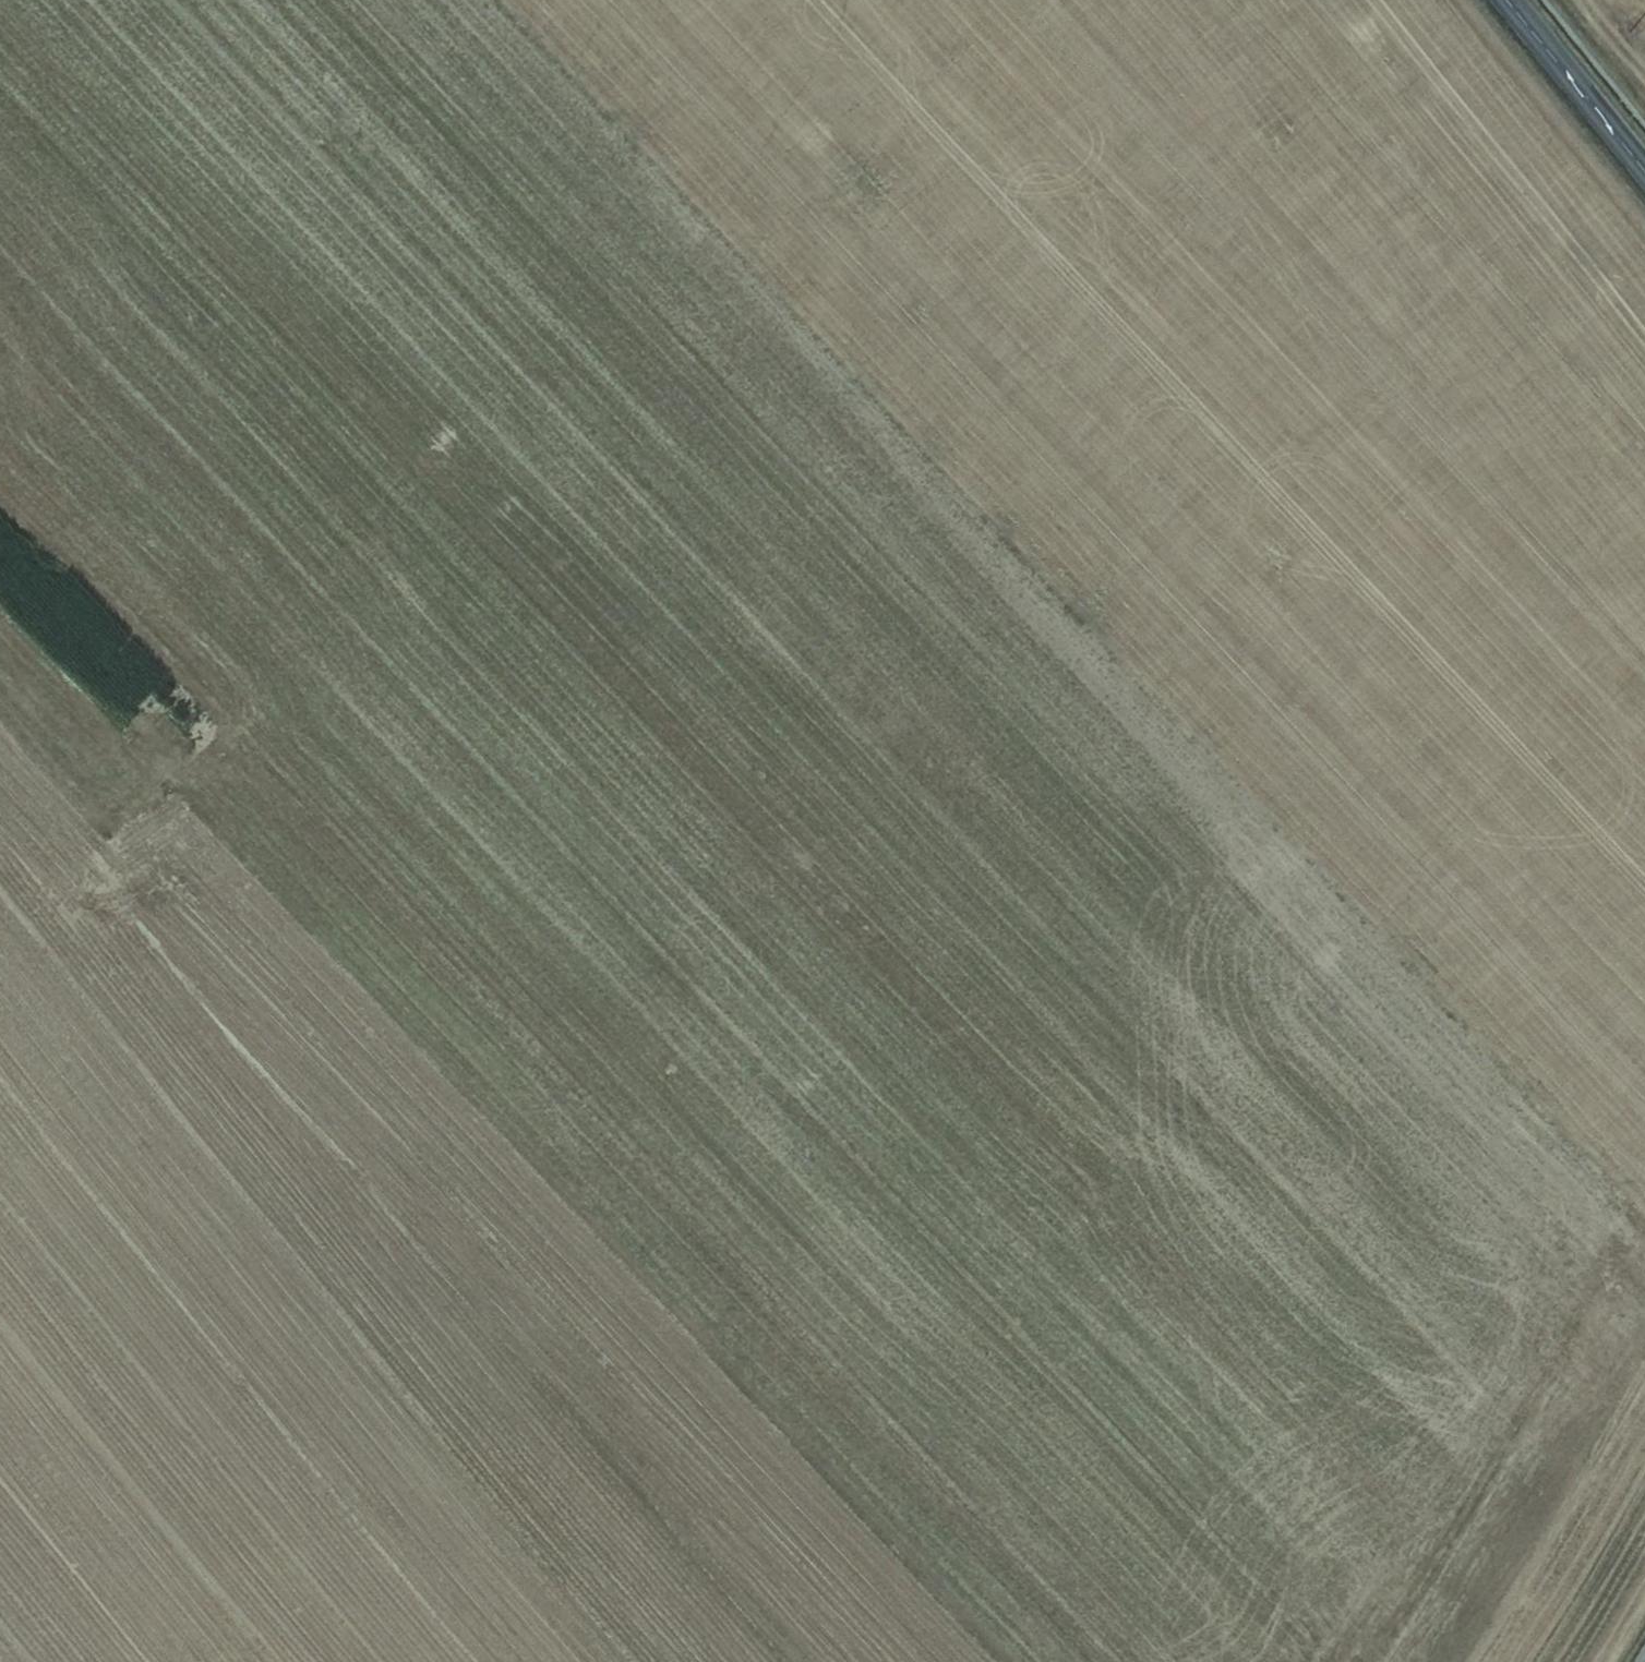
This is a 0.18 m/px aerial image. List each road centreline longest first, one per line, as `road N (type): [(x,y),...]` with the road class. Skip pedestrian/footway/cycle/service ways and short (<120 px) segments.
road 1 (tertiary): [(1644,183),(1492,0)]

